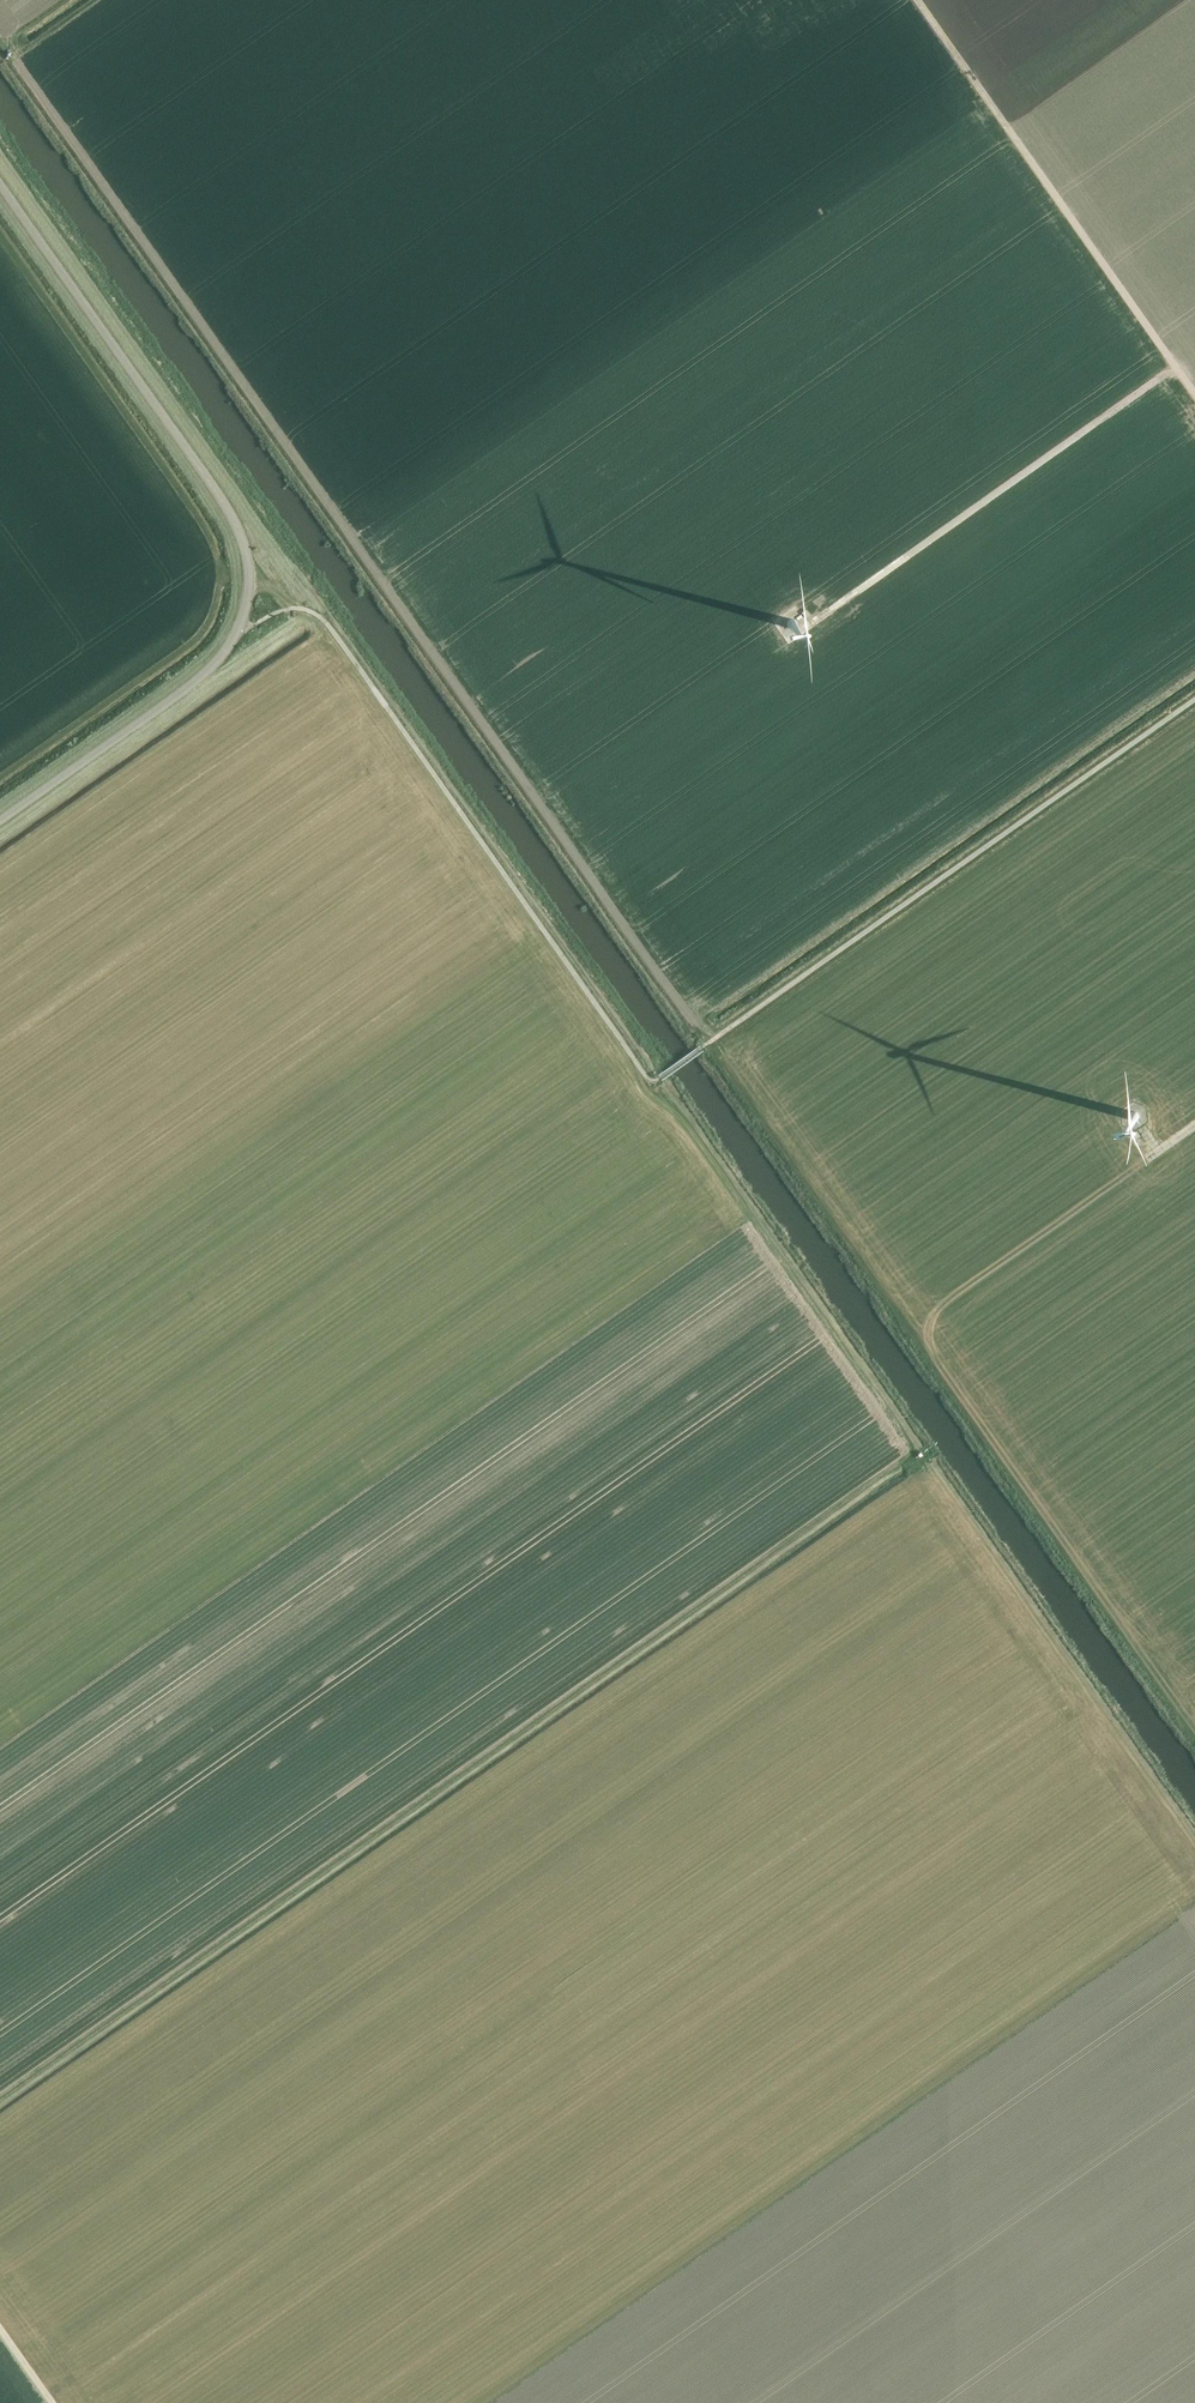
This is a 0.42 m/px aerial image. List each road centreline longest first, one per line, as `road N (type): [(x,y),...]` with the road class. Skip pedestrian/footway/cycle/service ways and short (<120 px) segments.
road 1 (unclassified): [(0,821),(214,666),(240,629),(249,580),(238,530),(213,488),(0,183)]

